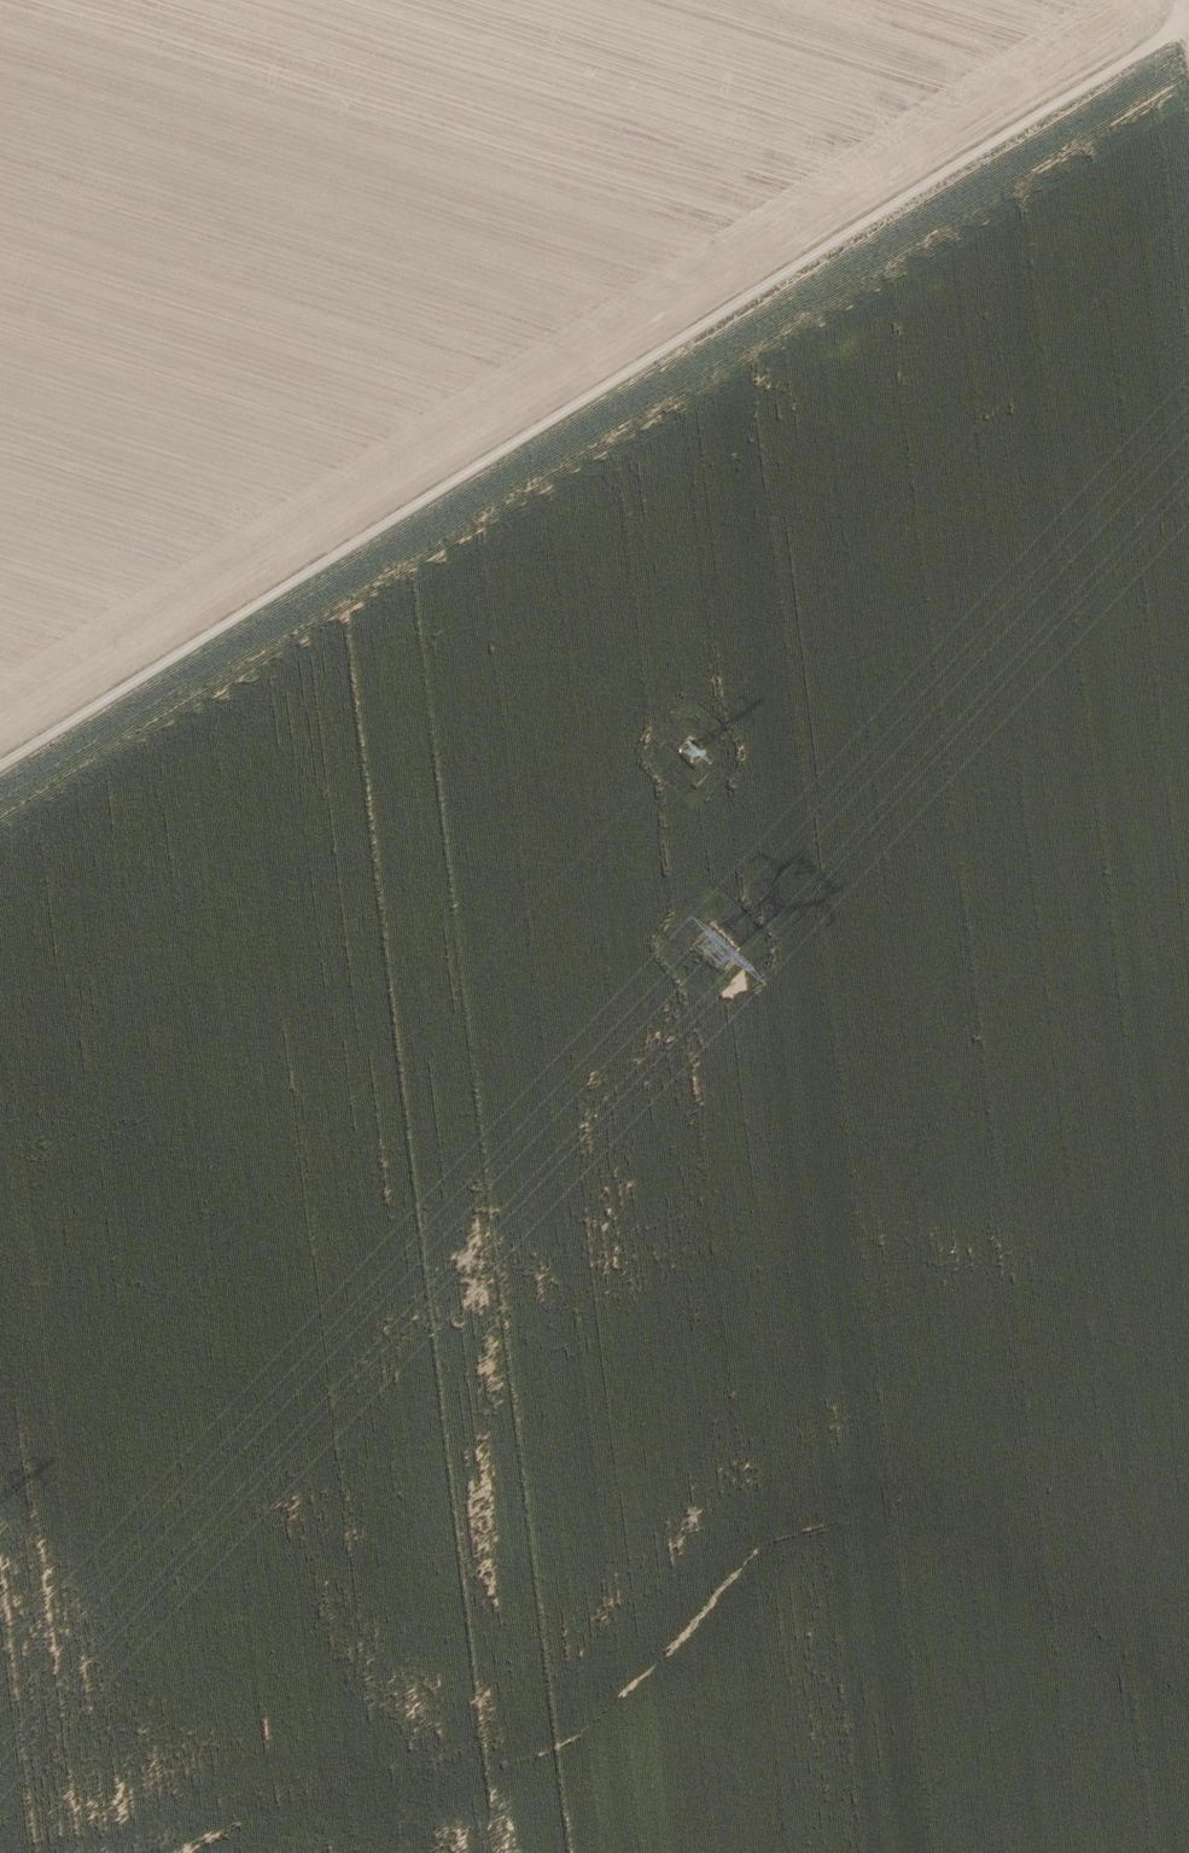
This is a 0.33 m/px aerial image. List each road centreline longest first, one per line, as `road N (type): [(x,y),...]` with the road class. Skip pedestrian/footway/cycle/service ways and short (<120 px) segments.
road 1 (track): [(1188,22),(0,766)]

